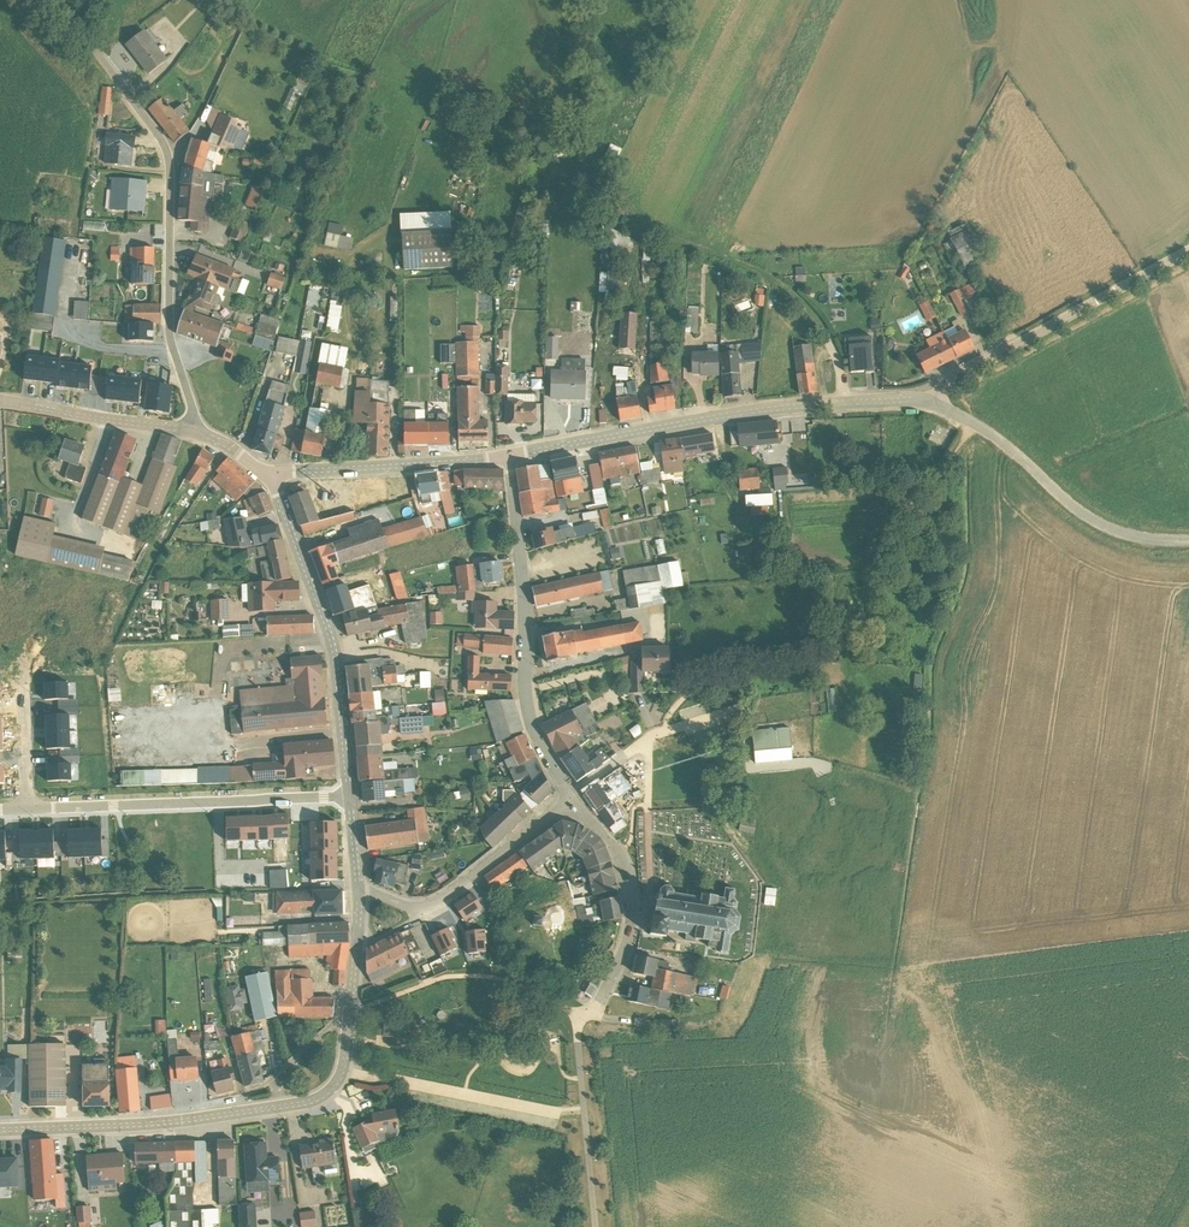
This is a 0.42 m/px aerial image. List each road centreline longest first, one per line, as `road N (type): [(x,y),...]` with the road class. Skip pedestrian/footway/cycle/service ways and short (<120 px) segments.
road 1 (residential): [(508,456),(803,405),(928,402)]
road 2 (unclassified): [(349,1014),(342,1072),(323,1096),(305,1103),(182,1121),(0,1130)]
road 3 (residential): [(97,57),(170,161),(171,341),(196,432)]
road 4 (residential): [(508,456),(524,591),(526,699),(535,733),(572,794)]
road 5 (residential): [(272,476),(335,659),(349,797)]
road 6 (track): [(841,402),(823,329),(803,304),(603,207)]
road 7 (unclassified): [(928,402),(949,381),(1188,252)]
road 8 (residential): [(572,794),(623,855),(631,893),(610,985),(599,1004),(579,1012)]
road 9 (residential): [(572,794),(423,909),(358,890)]
road 10 (unclassified): [(1188,539),(1122,532),(1069,503),(972,424)]
road 11 (residential): [(272,476),(508,456)]
road 12 (residential): [(0,402),(196,432)]
road 13 (track): [(828,655),(695,691),(670,713),(664,734)]
road 14 (residential): [(217,802),(27,810)]
road 15 (residential): [(736,713),(647,742),(572,794)]
road 16 (residential): [(349,797),(217,802)]
road 17 (residential): [(358,890),(349,1014)]
road 18 (residential): [(23,687),(27,810)]

